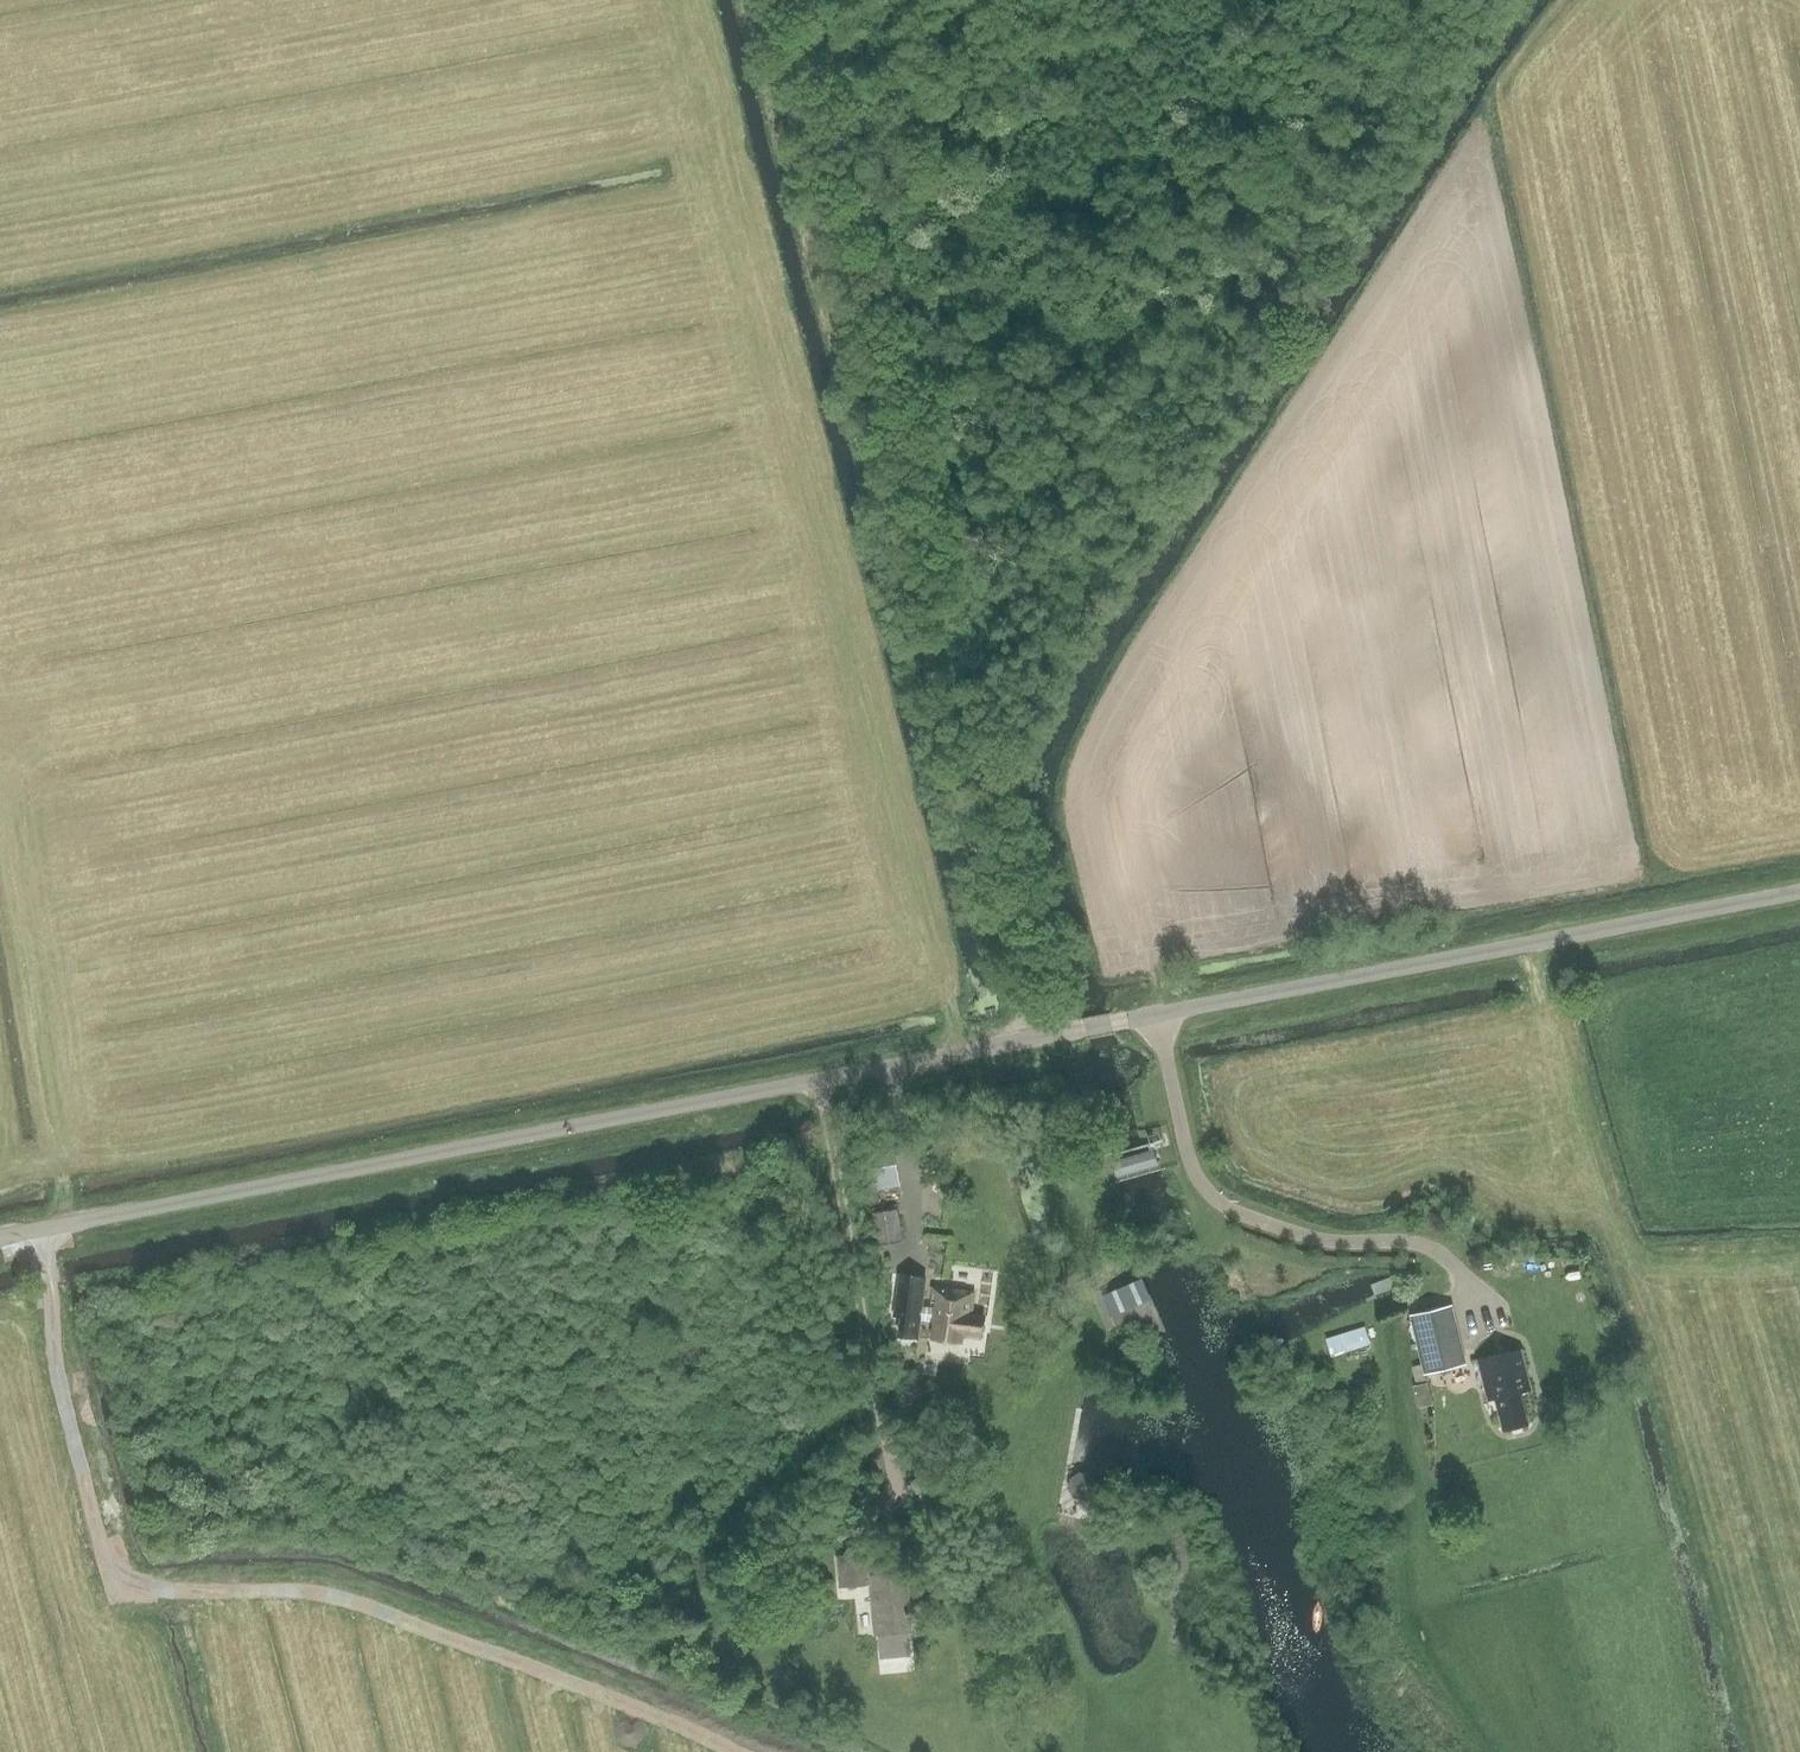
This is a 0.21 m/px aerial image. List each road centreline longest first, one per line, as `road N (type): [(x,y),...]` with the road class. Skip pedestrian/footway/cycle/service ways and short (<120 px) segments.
road 1 (unclassified): [(0,1239),(1799,892)]

